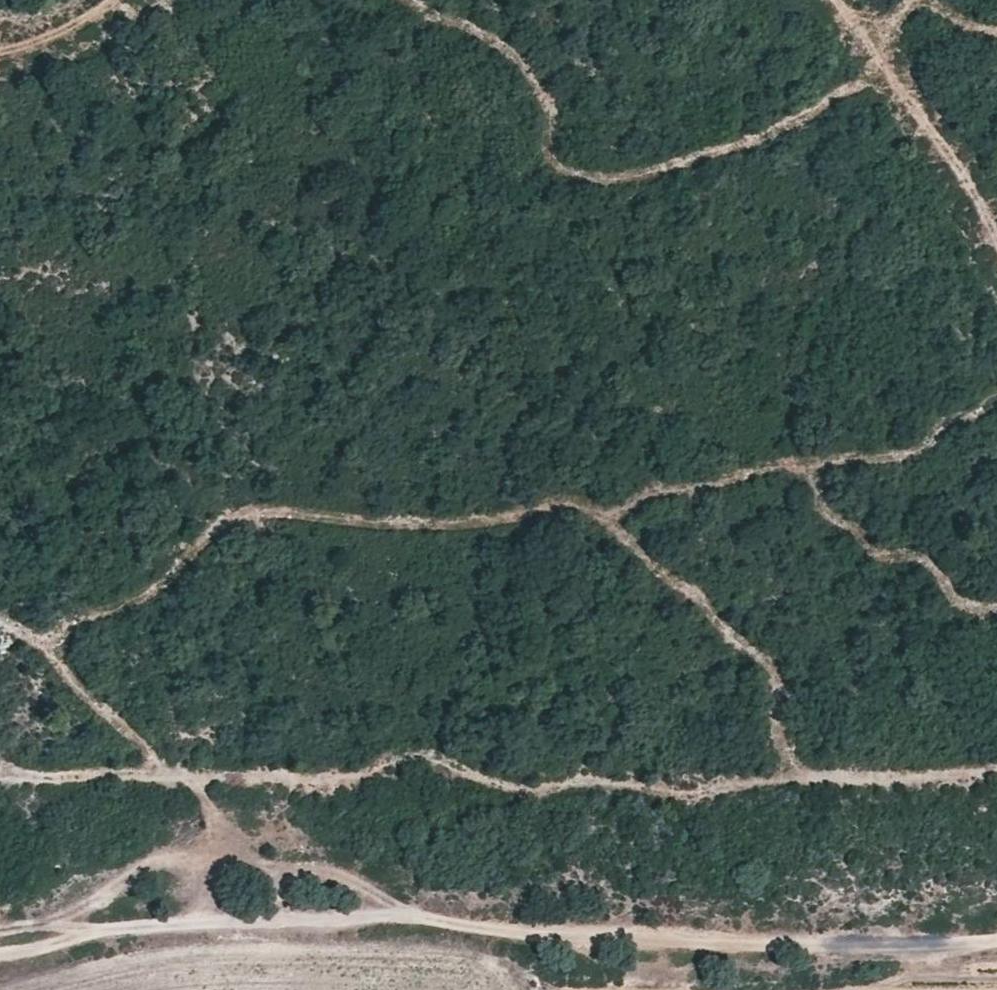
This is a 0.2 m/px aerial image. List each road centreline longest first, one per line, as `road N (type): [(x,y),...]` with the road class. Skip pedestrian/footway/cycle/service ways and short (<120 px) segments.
road 1 (track): [(996,935),(603,933),(388,917),(328,926),(172,922),(0,952)]
road 2 (track): [(840,0),(978,187),(996,263)]
road 3 (track): [(0,51),(89,23),(106,0)]

